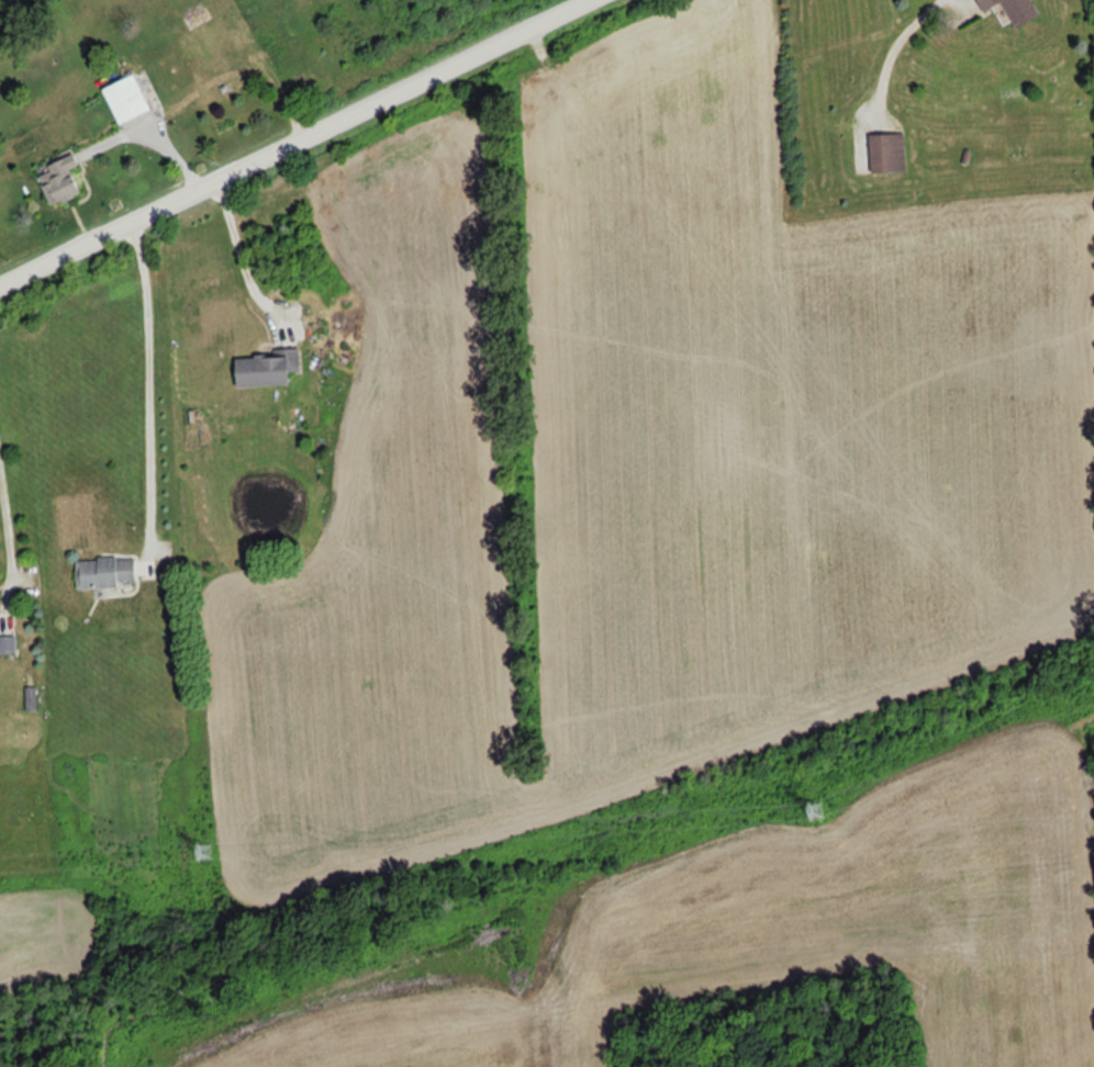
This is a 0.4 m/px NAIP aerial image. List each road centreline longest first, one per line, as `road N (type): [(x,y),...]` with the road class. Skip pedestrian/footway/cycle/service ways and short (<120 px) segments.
road 1 (residential): [(0,286),(597,0)]

